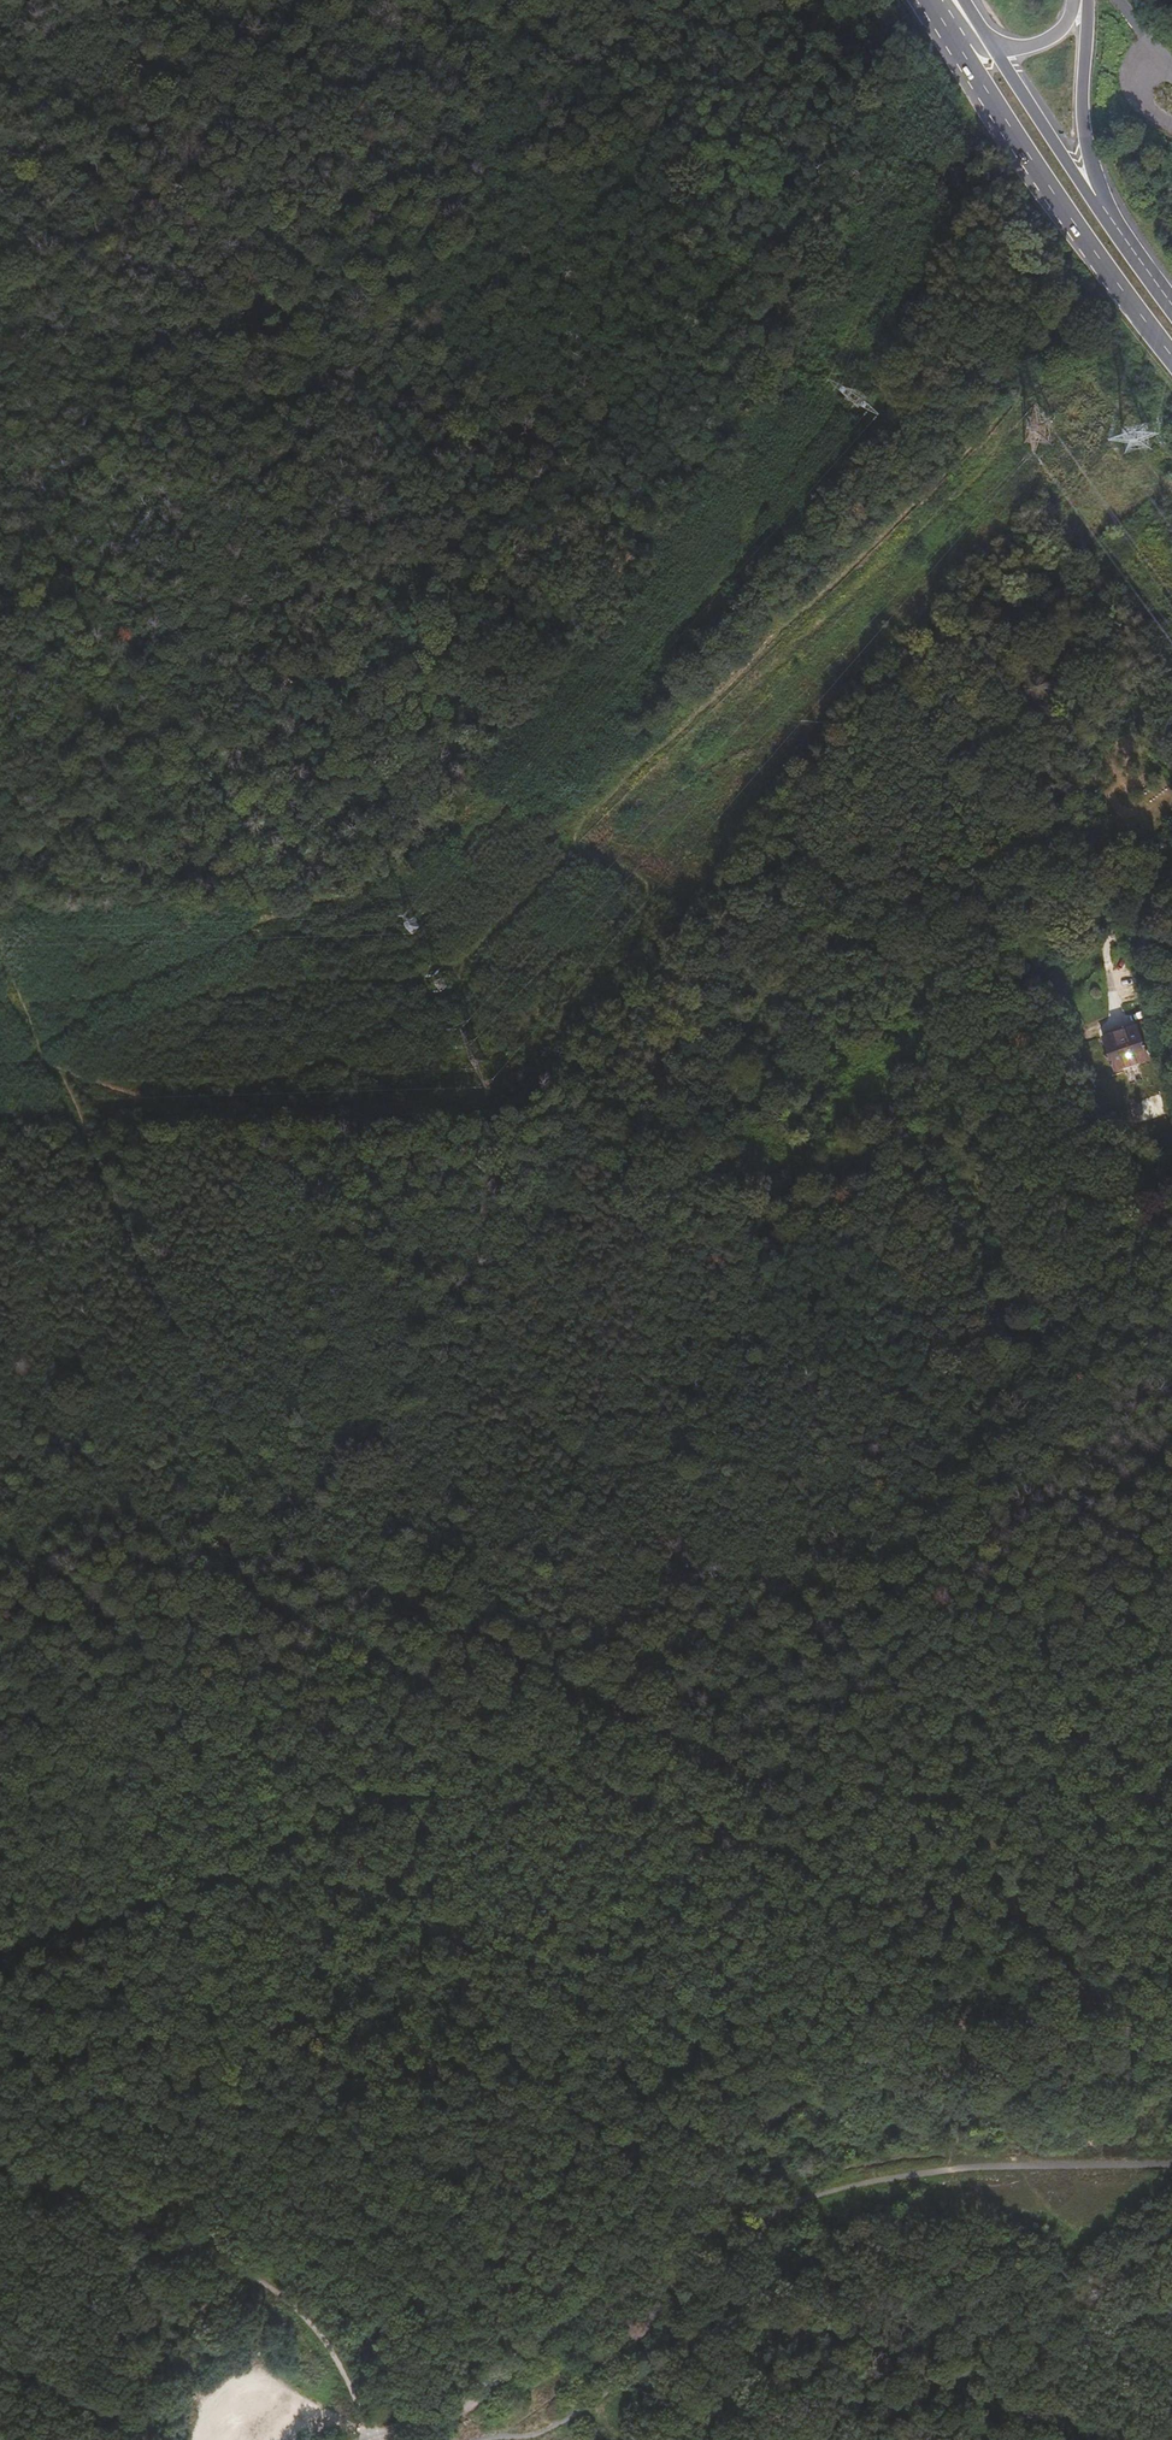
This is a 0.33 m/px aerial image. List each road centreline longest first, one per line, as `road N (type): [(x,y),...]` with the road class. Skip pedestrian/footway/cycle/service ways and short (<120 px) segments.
road 1 (unclassified): [(1171,2049),(1085,2027),(1019,2023),(964,2027),(891,2048),(753,2129),(467,2408),(388,2439)]
road 2 (track): [(576,839),(540,826),(491,824),(303,911),(273,916),(0,1059)]
road 3 (track): [(615,1704),(703,1761),(773,1782),(928,1849),(1001,1895)]
road 4 (primary): [(957,46),(1052,195),(1171,357)]
road 5 (primary): [(1093,199),(1083,0)]
road 6 (primary): [(1093,199),(993,46)]
road 7 (primary): [(1171,306),(1093,199)]

